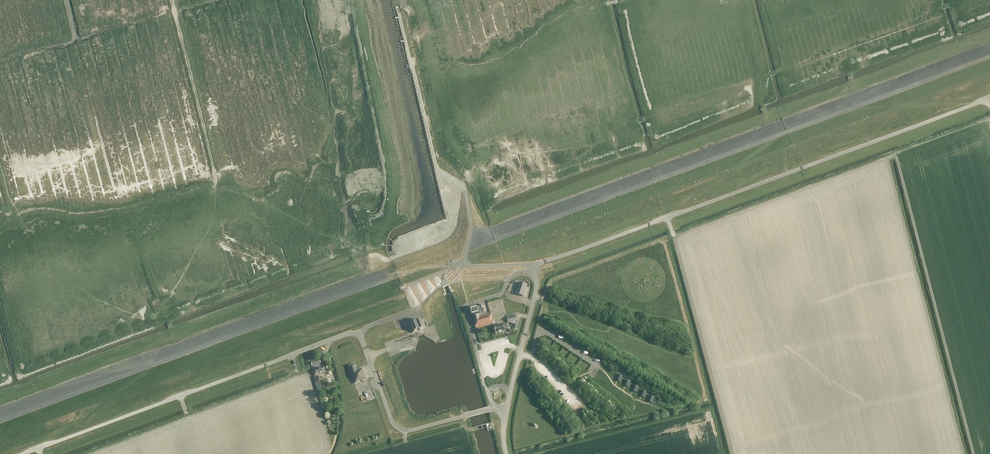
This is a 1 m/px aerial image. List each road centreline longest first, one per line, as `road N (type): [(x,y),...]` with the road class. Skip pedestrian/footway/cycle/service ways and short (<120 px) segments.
road 1 (track): [(0,421),(389,279)]
road 2 (track): [(38,448),(153,364)]
road 3 (track): [(667,217),(779,134)]
road 4 (track): [(334,338),(203,346)]
road 5 (track): [(859,105),(989,98)]

